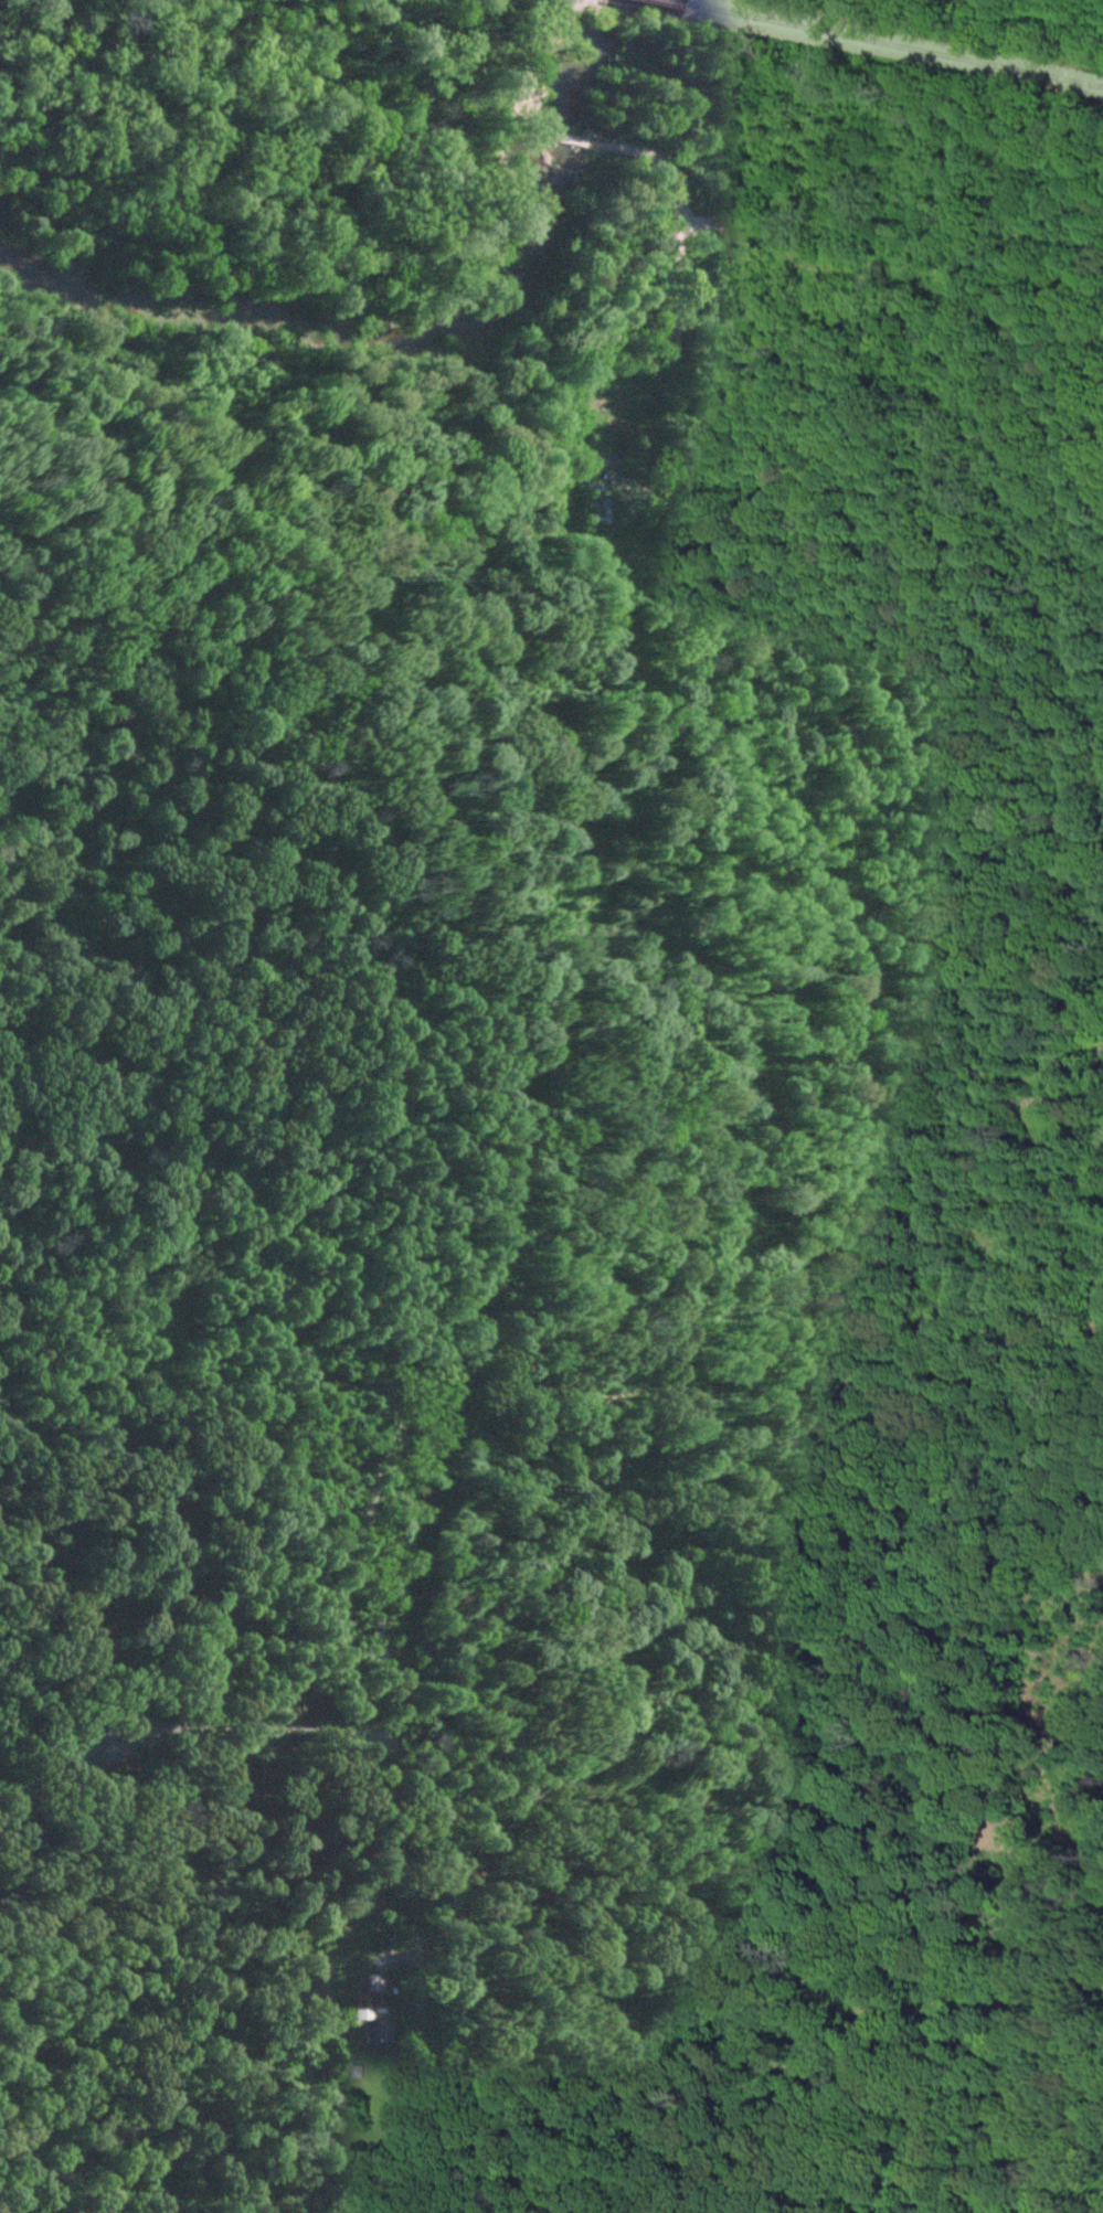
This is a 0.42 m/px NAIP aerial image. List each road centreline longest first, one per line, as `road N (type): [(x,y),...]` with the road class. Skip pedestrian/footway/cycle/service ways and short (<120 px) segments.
road 1 (residential): [(429,2212),(424,1982),(367,1520),(432,1386),(532,1382),(604,1406),(655,1343),(661,1207),(681,1108),(681,194)]

